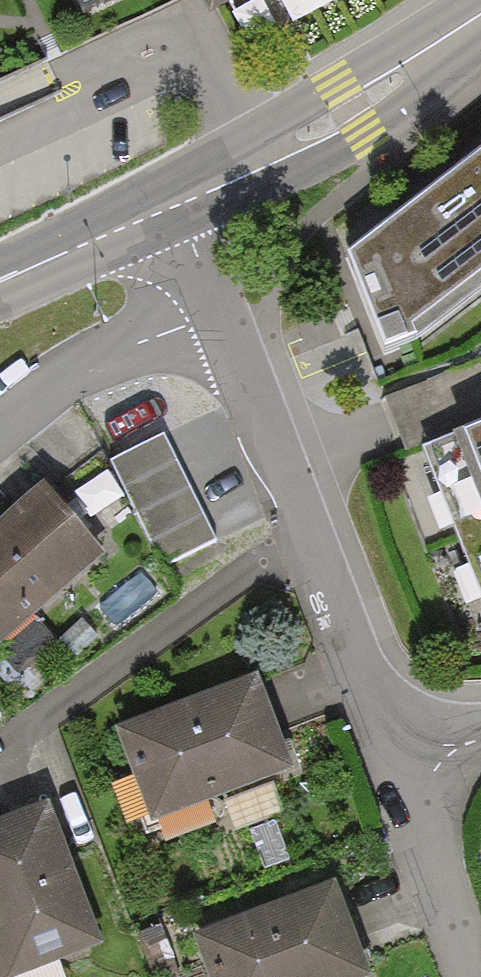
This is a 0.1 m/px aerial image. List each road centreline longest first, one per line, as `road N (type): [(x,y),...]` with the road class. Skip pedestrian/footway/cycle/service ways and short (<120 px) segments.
road 1 (residential): [(221,312),(304,531),(372,687),(416,761)]
road 2 (primary): [(480,18),(348,110),(180,205)]
road 3 (unclassified): [(0,435),(66,384),(221,312)]
road 4 (residential): [(416,761),(426,830),(471,976)]
road 5 (primary): [(180,205),(0,281)]

